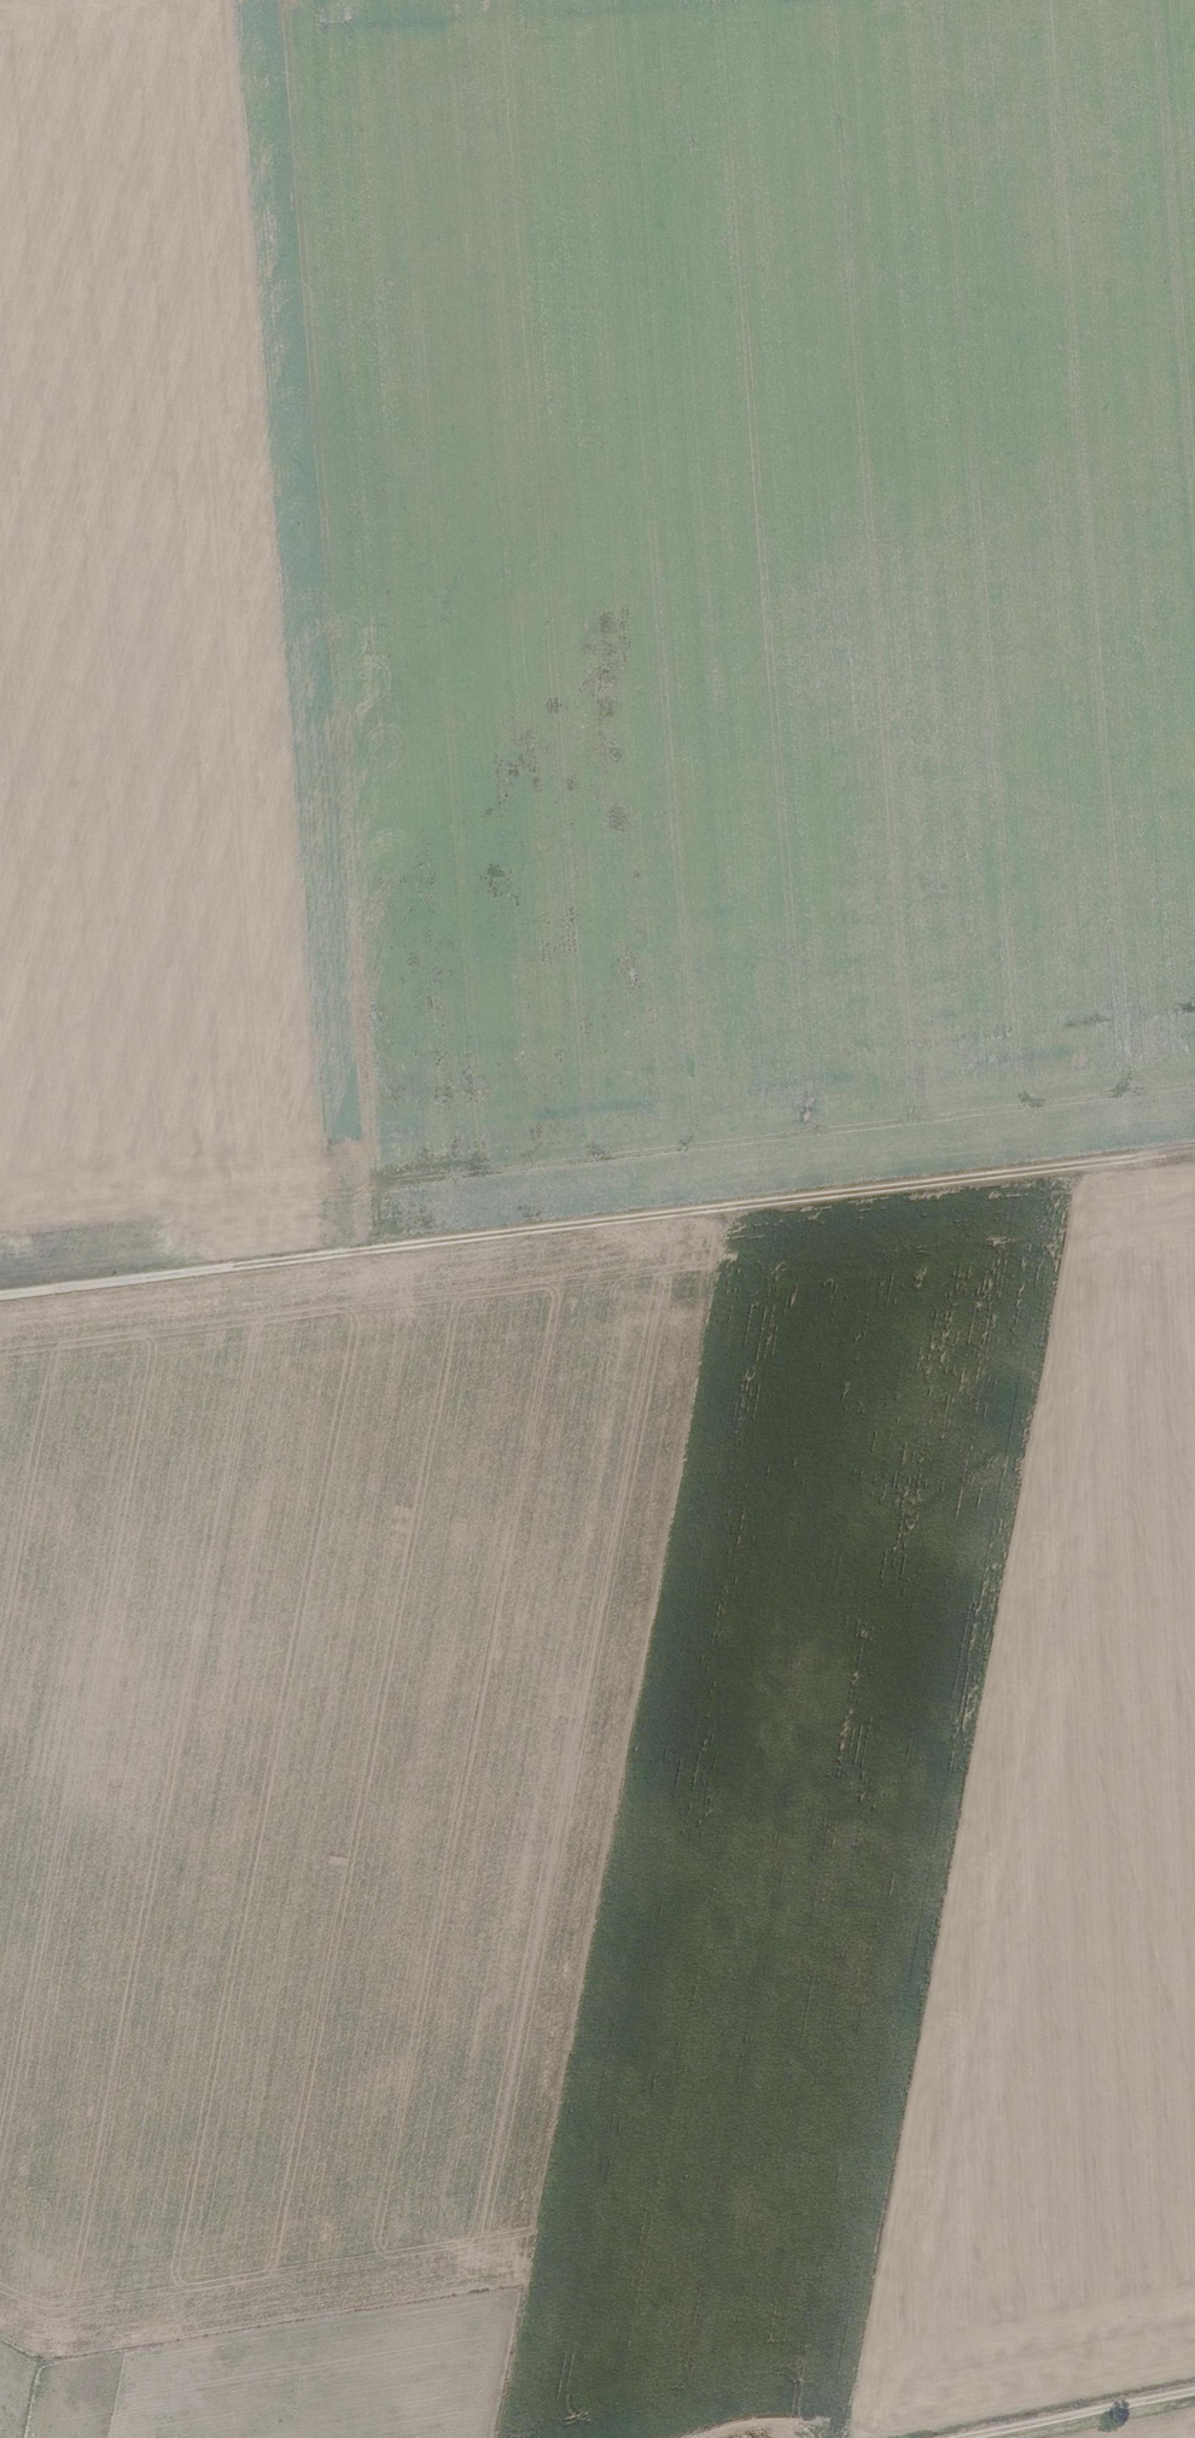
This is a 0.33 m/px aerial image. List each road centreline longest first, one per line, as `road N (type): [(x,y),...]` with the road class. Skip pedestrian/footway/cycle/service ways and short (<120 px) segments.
road 1 (track): [(1194,1153),(0,1299)]
road 2 (track): [(978,2437),(1194,2395)]

